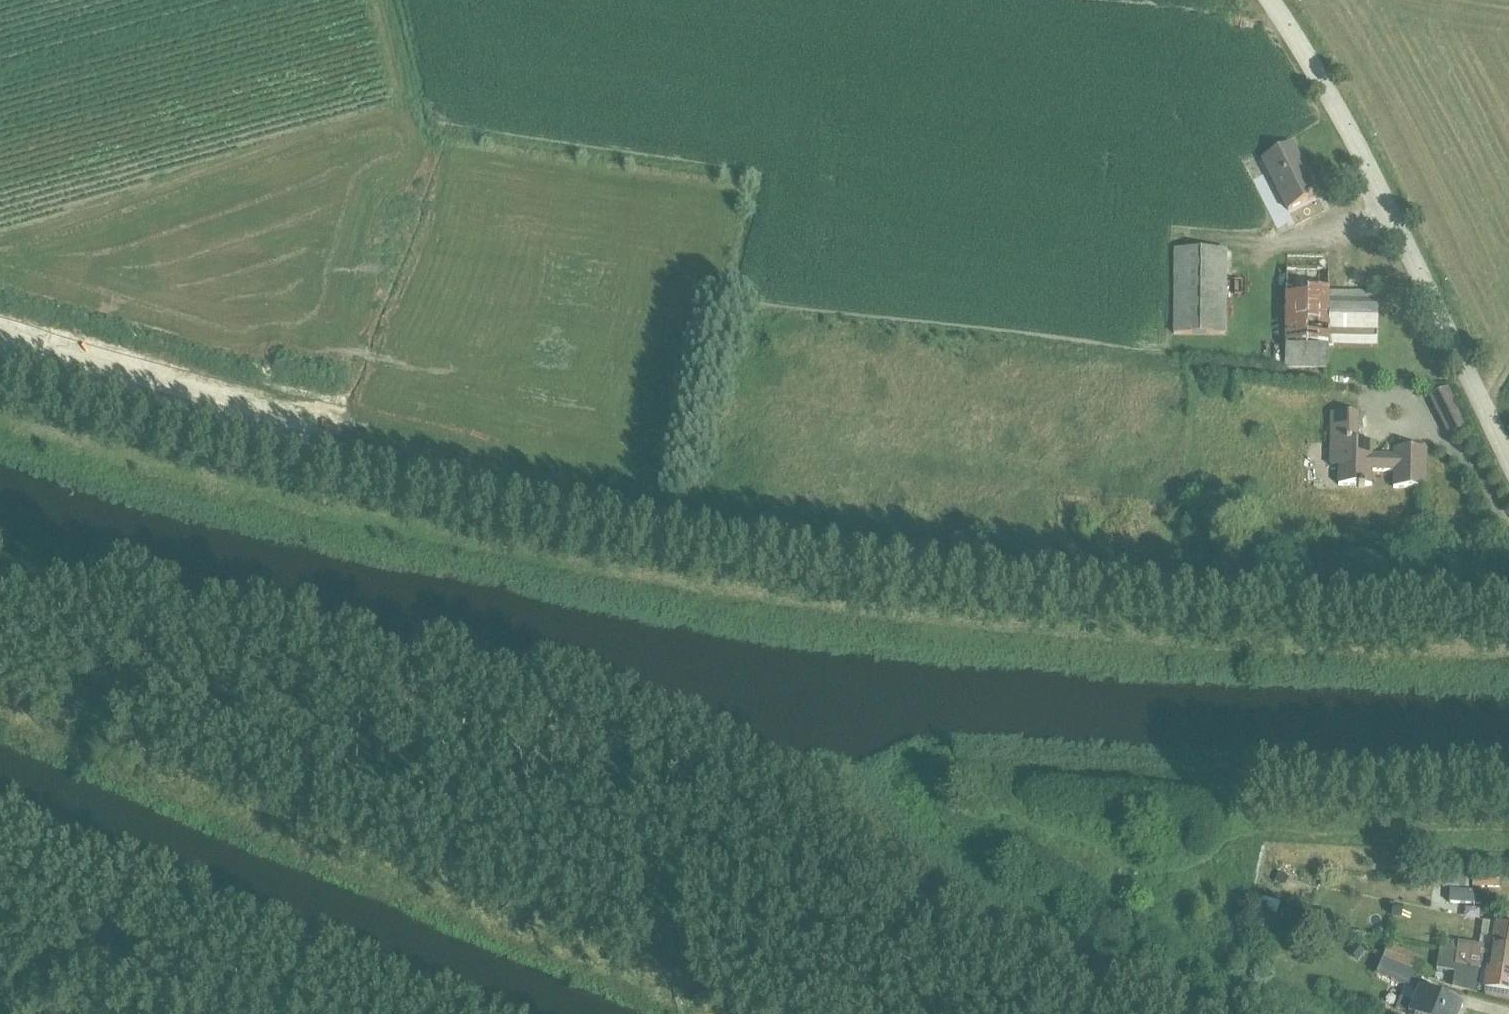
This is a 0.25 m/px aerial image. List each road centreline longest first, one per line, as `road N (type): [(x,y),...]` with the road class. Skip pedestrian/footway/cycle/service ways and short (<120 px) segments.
road 1 (unclassified): [(0,381),(345,479),(829,571),(1186,601),(1508,609)]
road 2 (residential): [(1508,451),(1340,116),(1269,0)]

